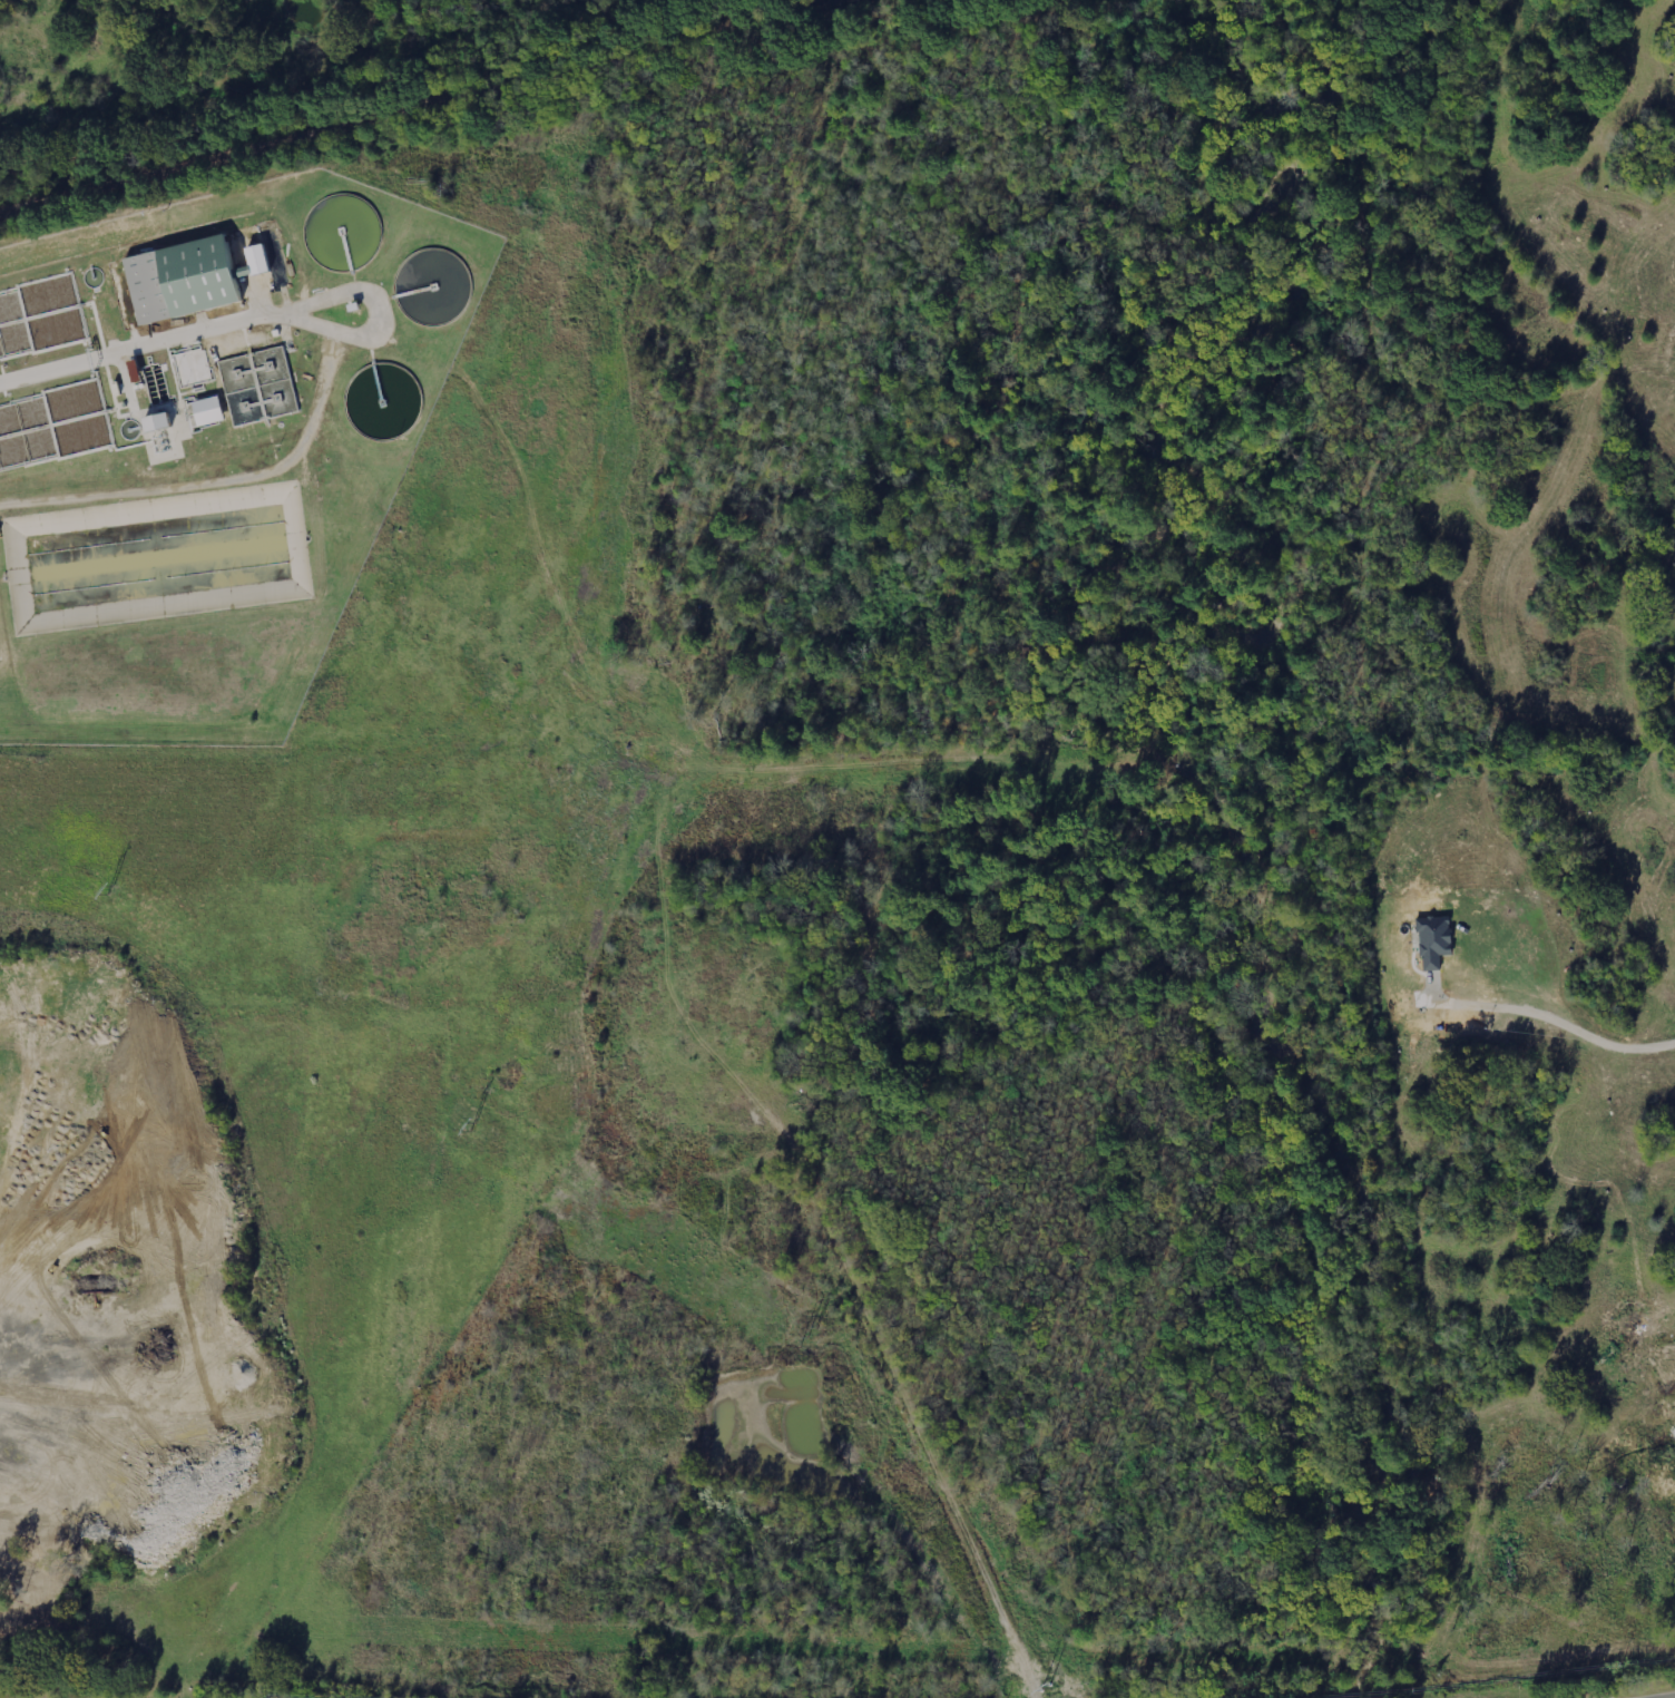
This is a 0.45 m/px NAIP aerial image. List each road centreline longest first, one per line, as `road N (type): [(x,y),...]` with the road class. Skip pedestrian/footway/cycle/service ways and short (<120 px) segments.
road 1 (residential): [(298,300),(0,376)]

